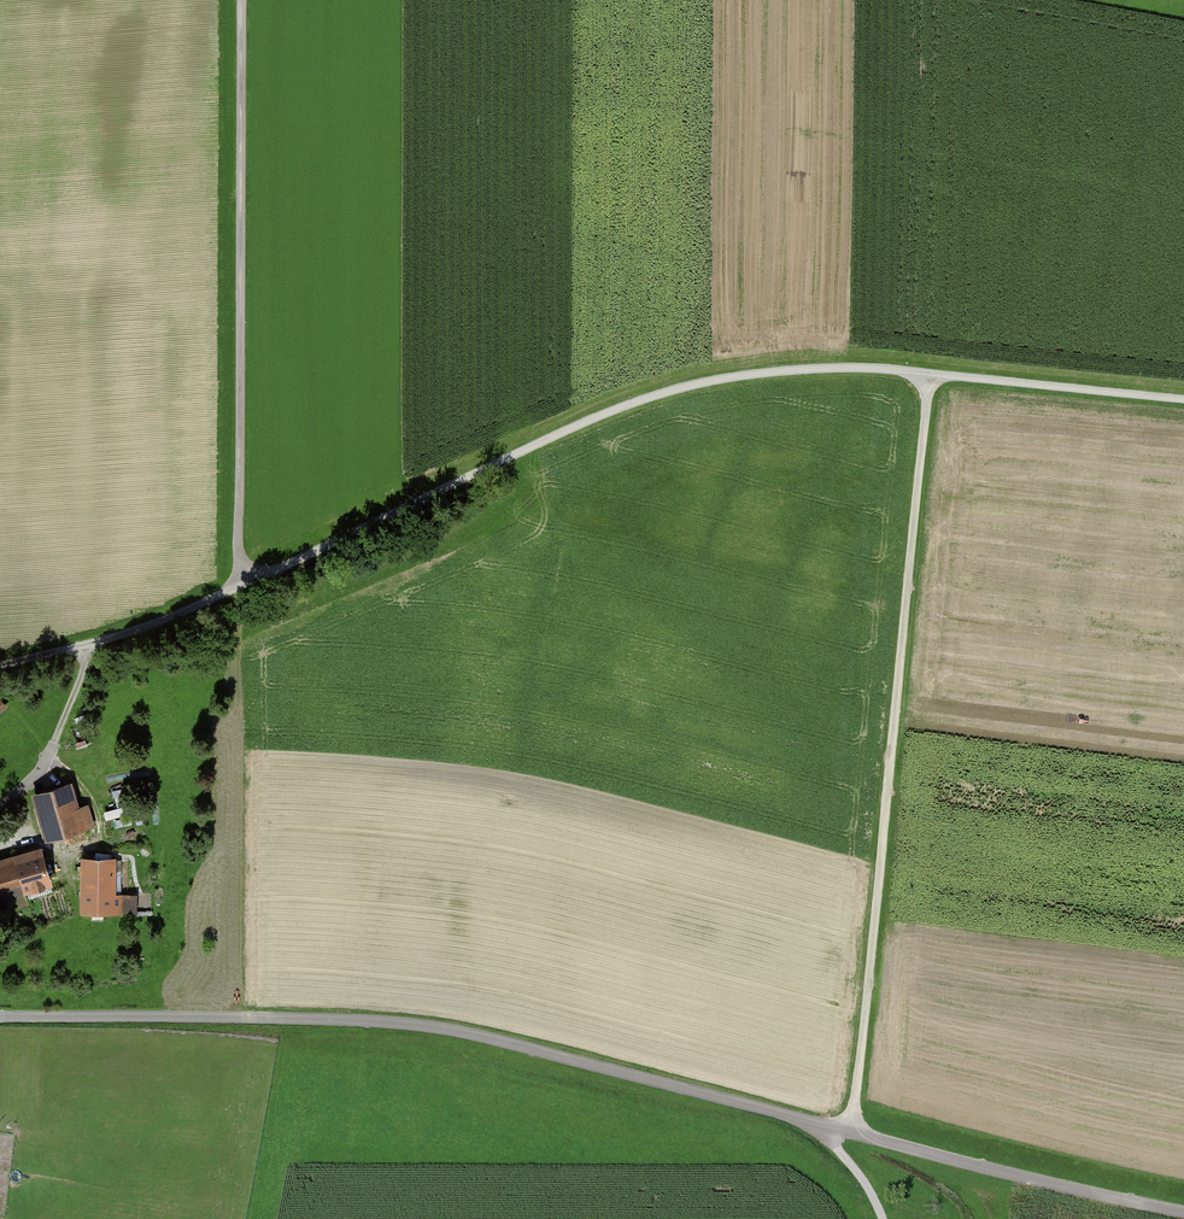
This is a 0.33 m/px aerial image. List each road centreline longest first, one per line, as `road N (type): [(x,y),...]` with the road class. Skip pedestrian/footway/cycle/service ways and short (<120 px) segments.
road 1 (unclassified): [(0,1016),(342,1019),(448,1029),(1183,1212)]
road 2 (track): [(1183,401),(928,376),(769,376),(653,401),(461,473),(243,587),(91,644)]
road 3 (track): [(928,376),(851,1132)]
road 4 (track): [(243,587),(241,0)]
road 5 (track): [(91,644),(53,751),(0,808)]
road 6 (track): [(812,1122),(863,1181),(883,1218)]

